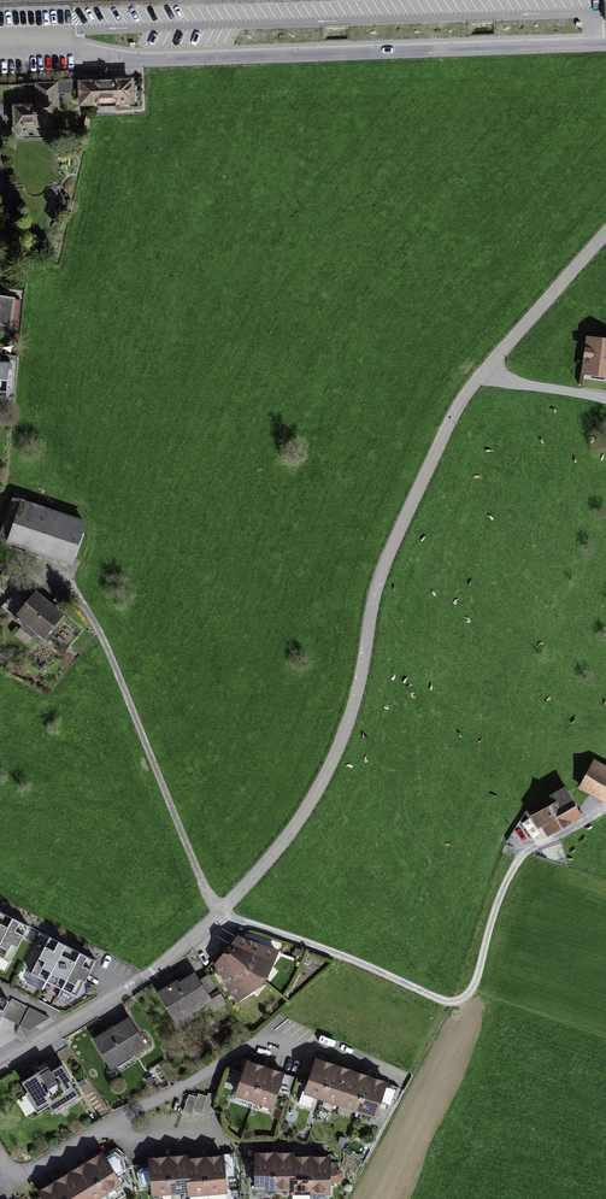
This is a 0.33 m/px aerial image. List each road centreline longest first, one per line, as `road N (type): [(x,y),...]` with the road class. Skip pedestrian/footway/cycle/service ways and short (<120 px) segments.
road 1 (residential): [(0,1068),(142,979),(224,913),(264,864),(324,781),(357,704),(383,566),(456,404),(605,232)]
road 2 (track): [(57,570),(110,652),(202,885),(224,913),(447,998),(473,987),(500,903),(539,834)]
road 3 (residential): [(605,45),(136,59),(55,37),(0,40)]
road 4 (residential): [(107,1128),(271,1034),(305,1046)]
road 5 (residential): [(0,1156),(11,1173),(29,1177),(107,1128)]
road 6 (track): [(605,401),(479,374)]

